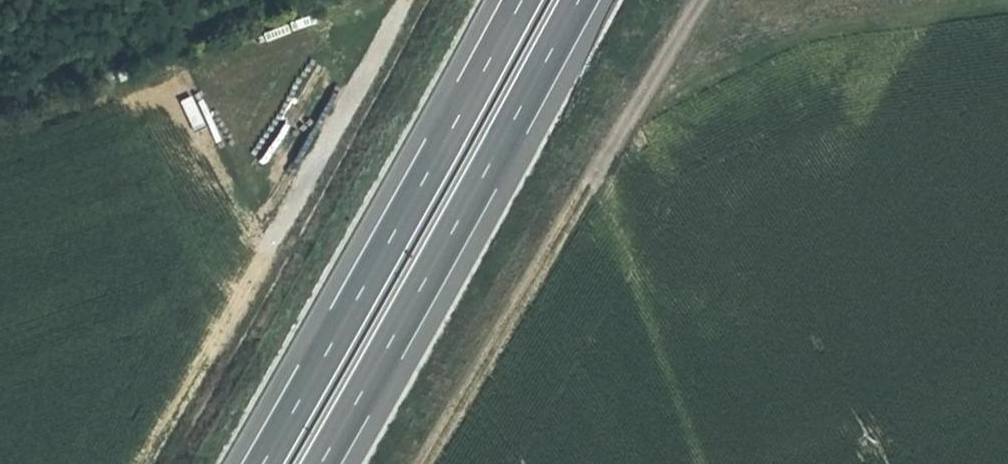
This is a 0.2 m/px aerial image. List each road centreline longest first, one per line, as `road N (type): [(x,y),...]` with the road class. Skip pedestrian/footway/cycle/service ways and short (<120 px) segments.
road 1 (track): [(429,463),(599,160),(710,0)]
road 2 (motorway): [(513,0),(251,463)]
road 3 (motorway): [(311,463),(572,0)]
road 4 (track): [(146,463),(406,0)]

